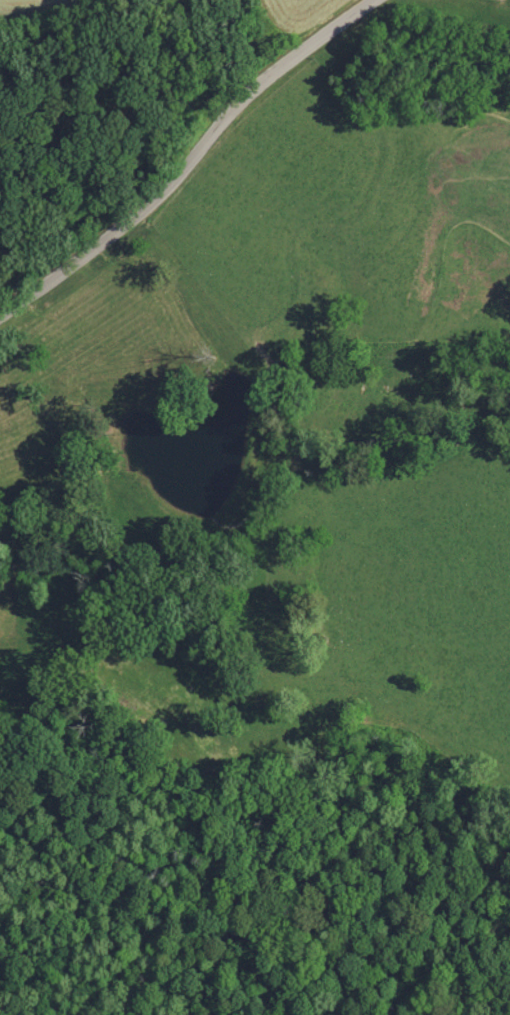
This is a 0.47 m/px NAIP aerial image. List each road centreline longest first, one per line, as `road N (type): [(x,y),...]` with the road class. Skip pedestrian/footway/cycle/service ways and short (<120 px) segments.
road 1 (residential): [(0,313),(98,245),(180,176),(249,94),(376,0)]

